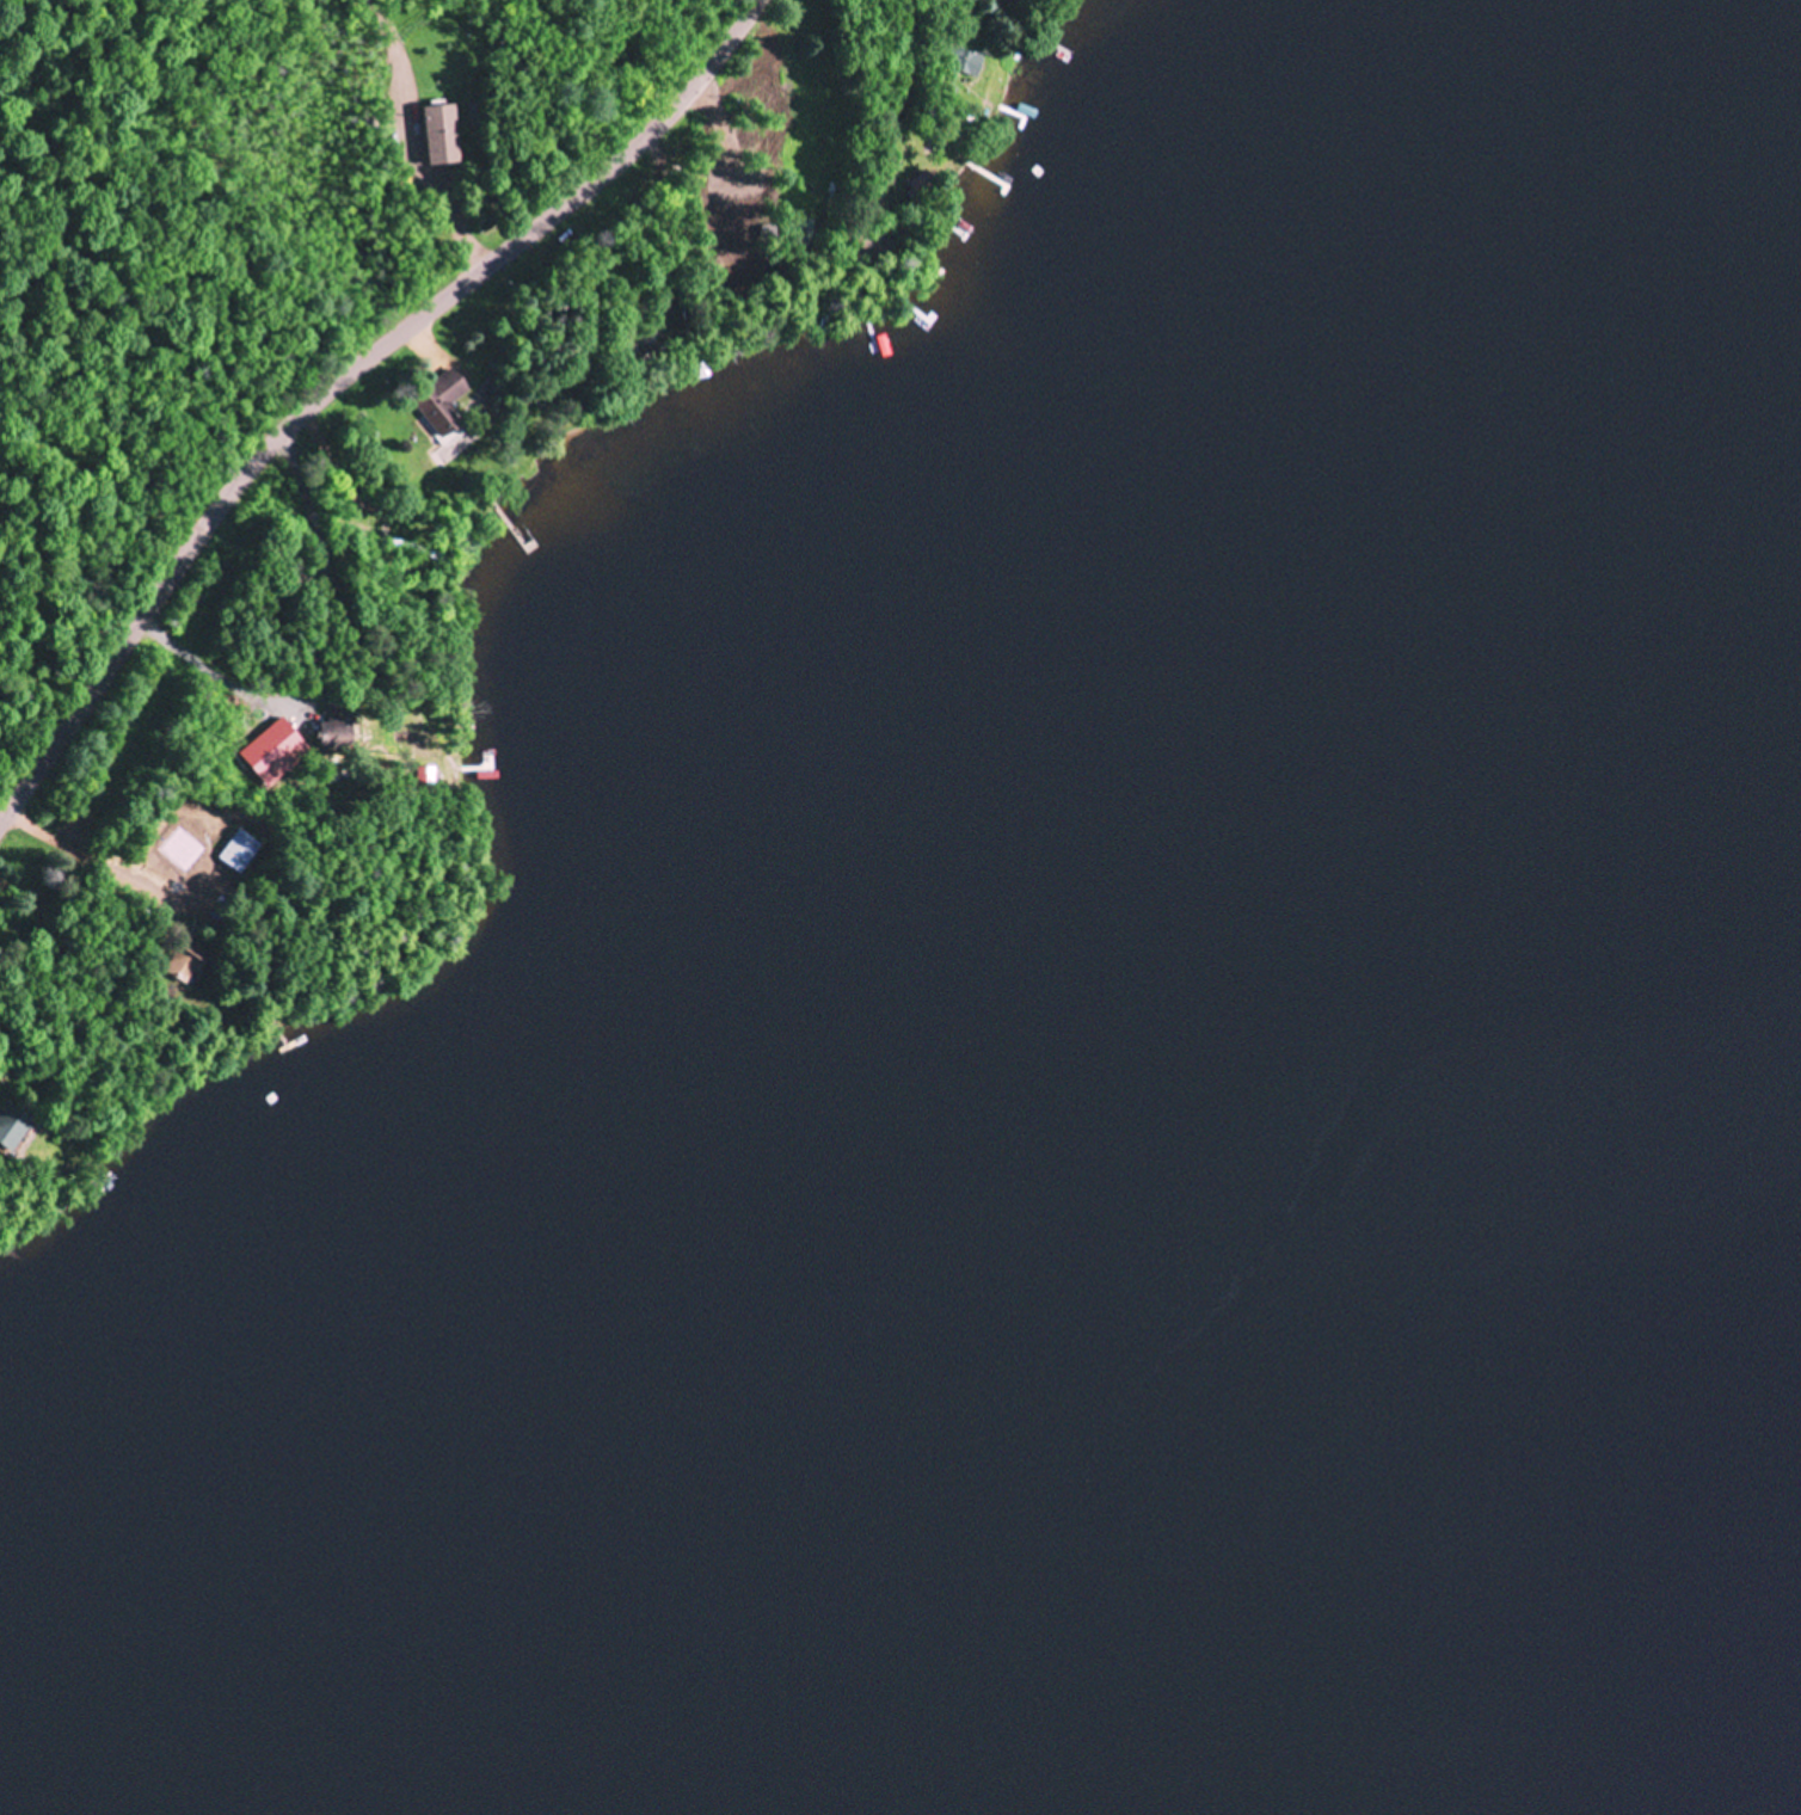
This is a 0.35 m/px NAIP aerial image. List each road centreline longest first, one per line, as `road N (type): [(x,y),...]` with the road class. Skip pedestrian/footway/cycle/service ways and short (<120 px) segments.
road 1 (residential): [(758,0),(681,118),(639,164),(354,373),(246,480),(0,825)]

